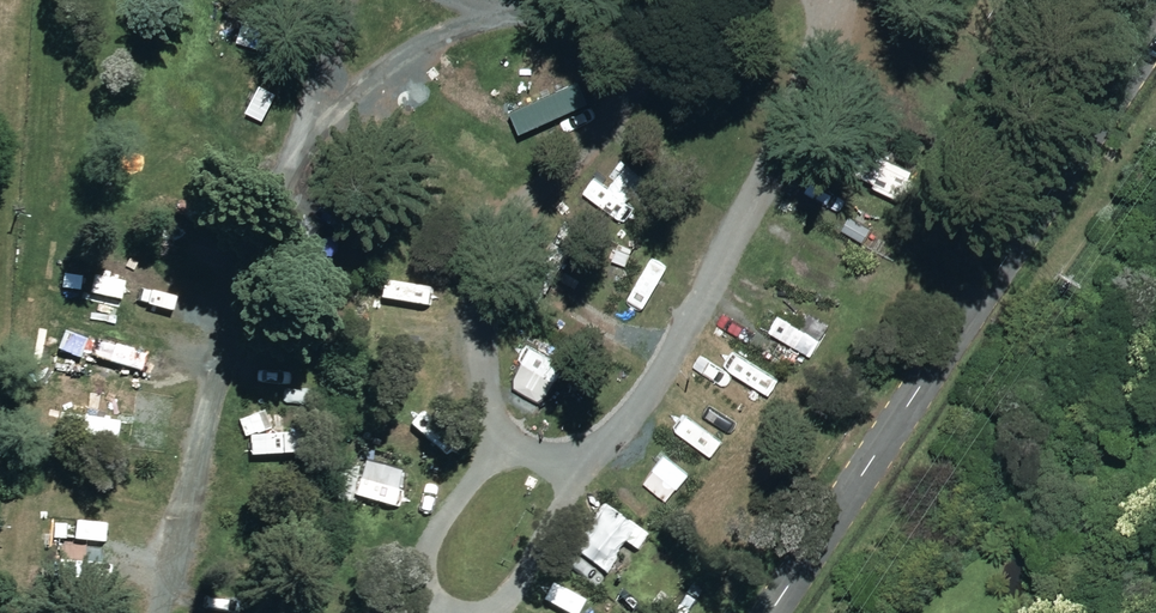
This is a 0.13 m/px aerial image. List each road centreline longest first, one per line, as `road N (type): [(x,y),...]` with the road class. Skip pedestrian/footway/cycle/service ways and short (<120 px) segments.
road 1 (unclassified): [(772,612),(1155,33)]

